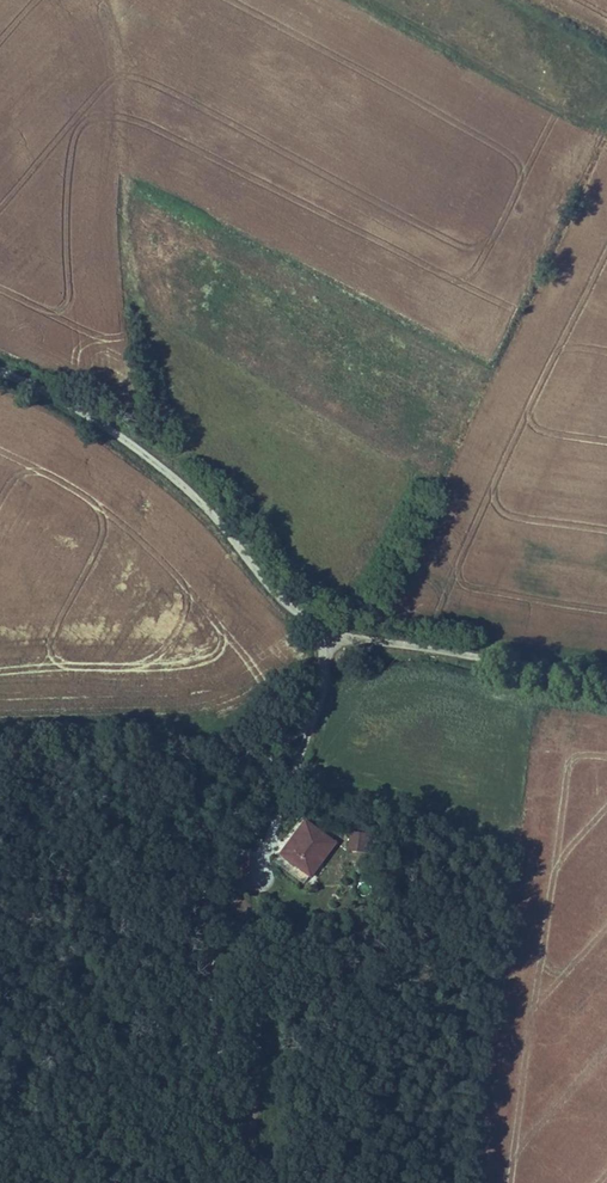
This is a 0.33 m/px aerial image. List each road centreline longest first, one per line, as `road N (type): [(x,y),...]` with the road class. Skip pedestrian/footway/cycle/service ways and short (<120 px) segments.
road 1 (unclassified): [(0,381),(141,448),(201,500),(273,592),(329,635),(606,683)]
road 2 (track): [(216,1182),(214,864),(237,796),(323,698),(329,635)]
road 3 (track): [(161,465),(185,449),(194,431),(124,259),(128,169)]
road 4 (track): [(364,0),(549,102),(593,107),(606,95)]

